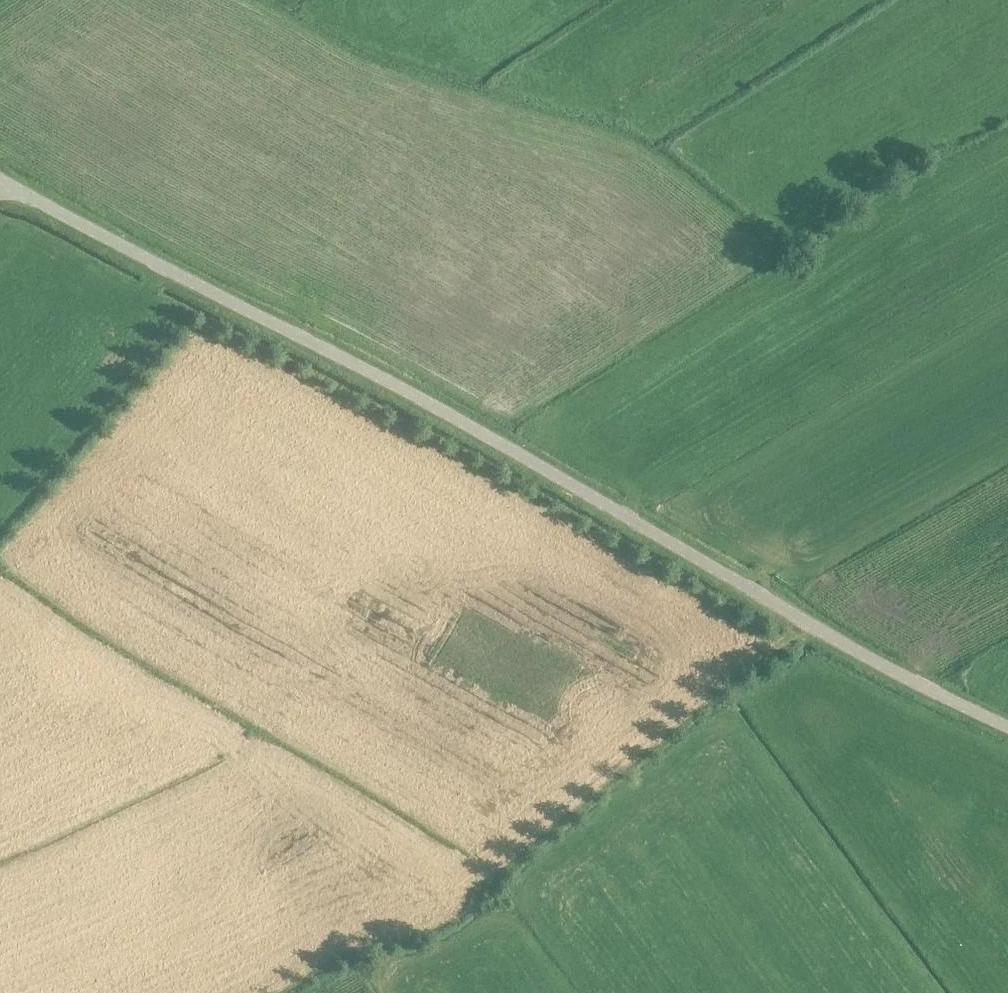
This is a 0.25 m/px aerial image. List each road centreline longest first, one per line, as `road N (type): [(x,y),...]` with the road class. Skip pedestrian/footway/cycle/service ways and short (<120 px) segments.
road 1 (unclassified): [(1007,725),(781,608),(319,344),(0,185)]
road 2 (track): [(249,992),(510,856),(718,672),(811,624)]

